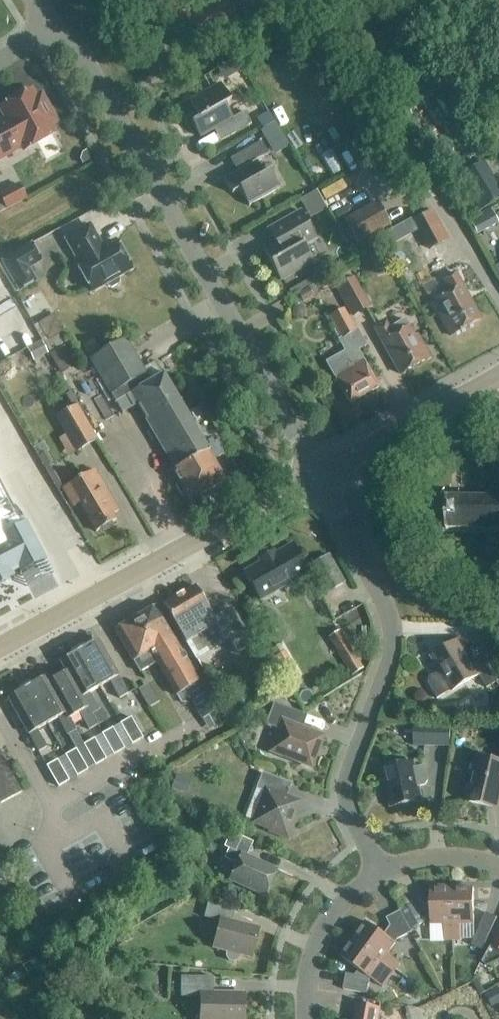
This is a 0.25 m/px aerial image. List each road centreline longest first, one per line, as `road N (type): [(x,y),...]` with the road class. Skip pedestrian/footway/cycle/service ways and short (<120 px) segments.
road 1 (residential): [(317,476),(83,56),(53,27)]
road 2 (residential): [(498,299),(325,30),(288,19),(202,48)]
road 3 (residential): [(380,873),(346,785),(388,667),(391,628),(317,476)]
road 4 (primary): [(0,647),(317,476)]
road 5 (primary): [(317,476),(498,377)]
road 6 (residential): [(380,873),(323,931),(307,976),(307,1018)]
road 7 (residential): [(498,868),(438,858),(380,873)]

